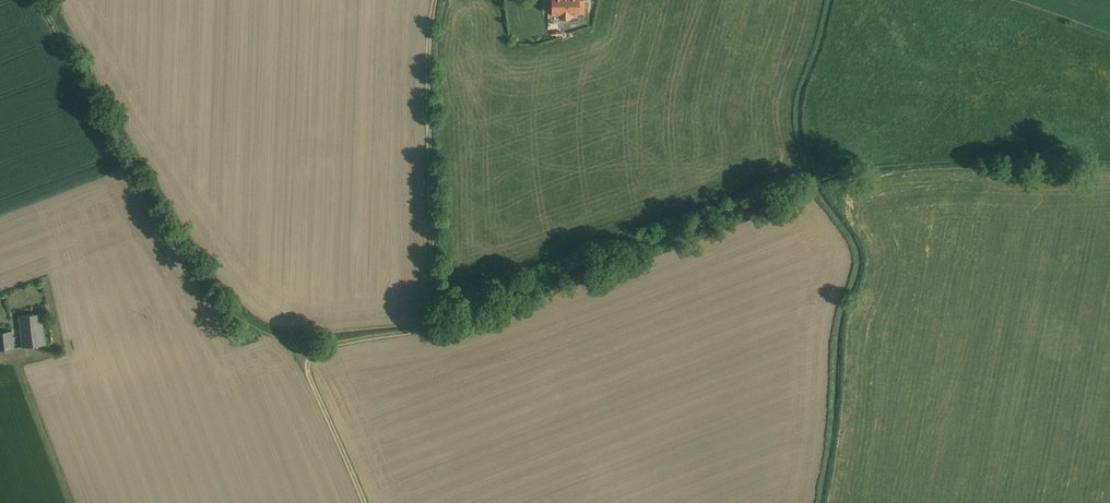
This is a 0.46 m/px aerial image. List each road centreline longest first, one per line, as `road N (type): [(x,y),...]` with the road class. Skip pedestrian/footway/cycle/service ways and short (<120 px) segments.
road 1 (track): [(362,502),(304,363)]

